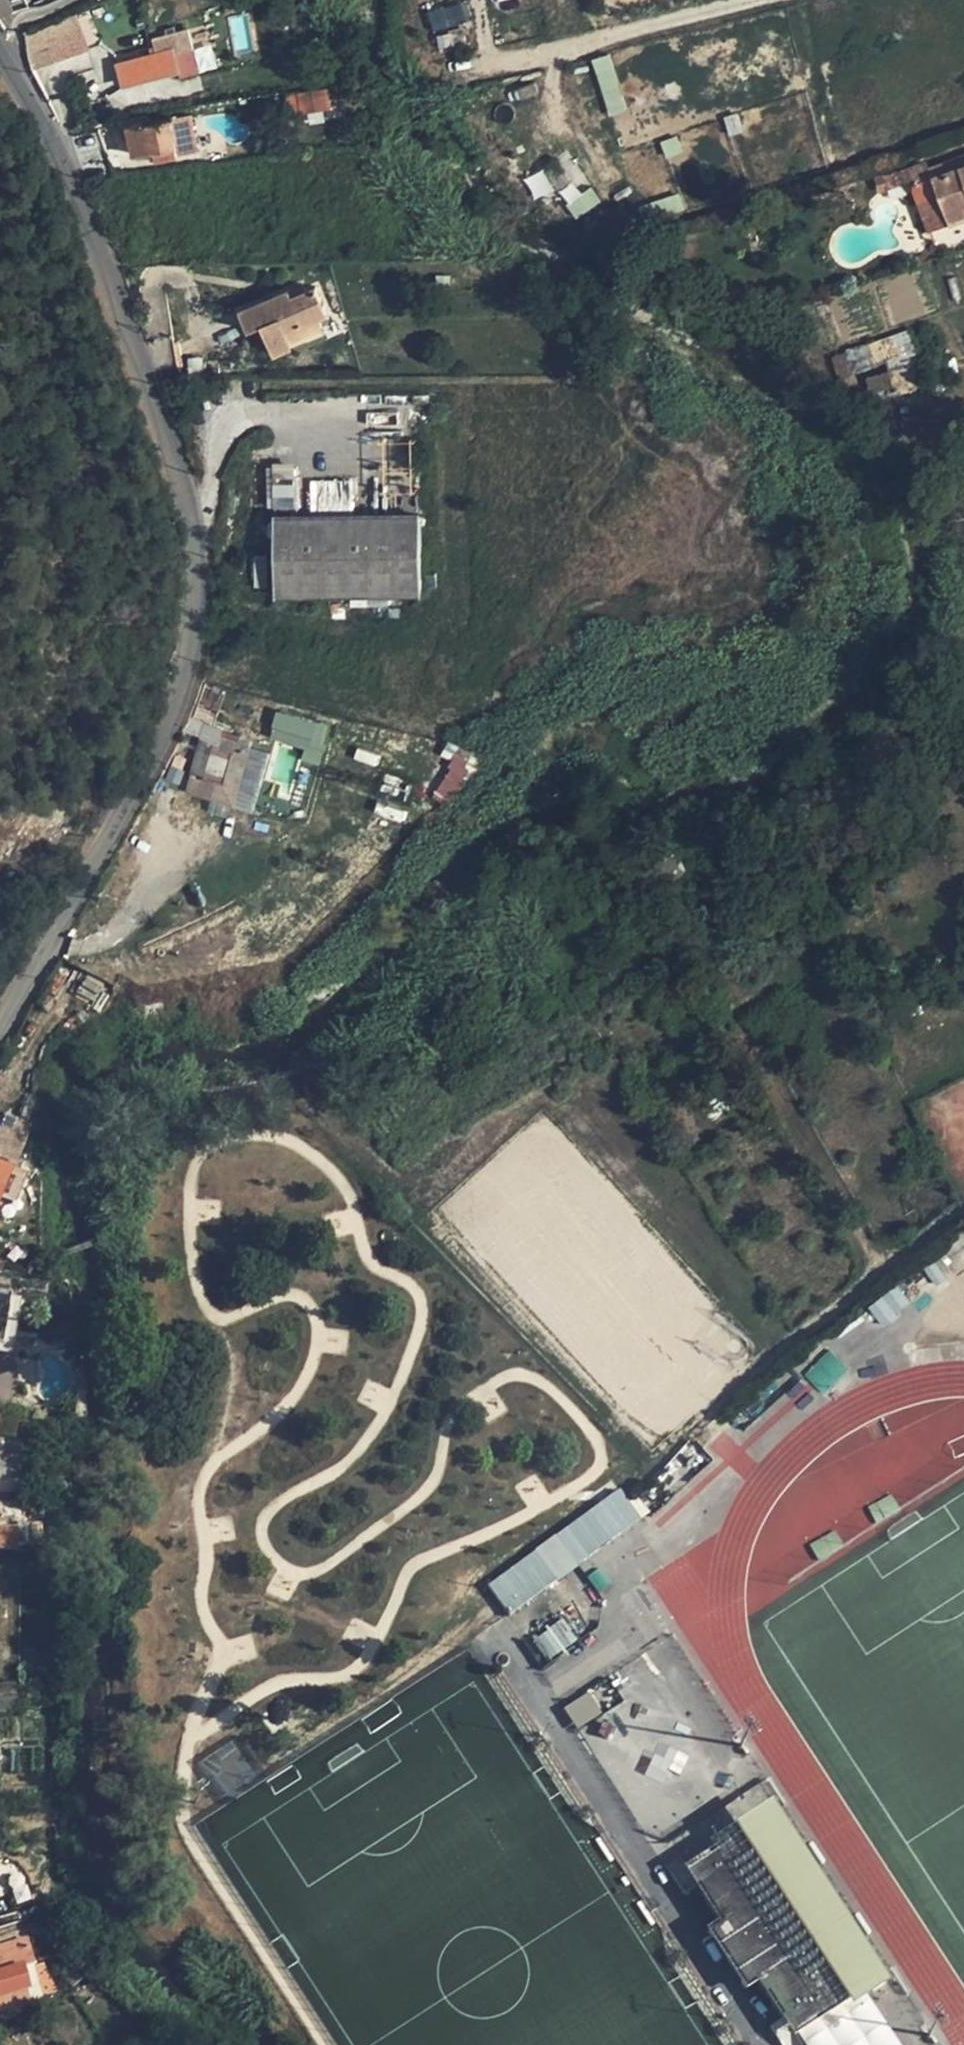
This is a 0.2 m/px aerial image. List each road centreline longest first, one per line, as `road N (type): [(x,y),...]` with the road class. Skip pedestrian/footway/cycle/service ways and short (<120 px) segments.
road 1 (unclassified): [(0,1025),(157,743),(190,652),(202,564),(182,479),(97,257),(47,143),(0,65)]

